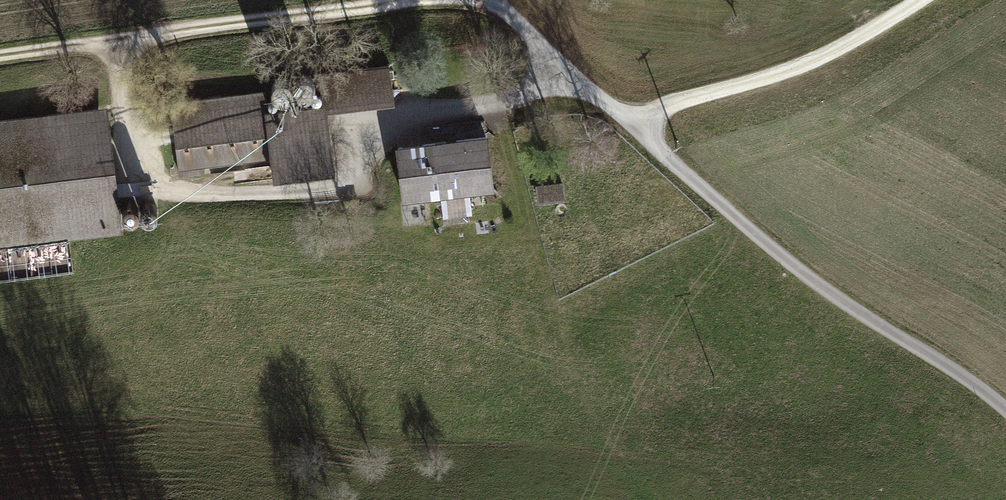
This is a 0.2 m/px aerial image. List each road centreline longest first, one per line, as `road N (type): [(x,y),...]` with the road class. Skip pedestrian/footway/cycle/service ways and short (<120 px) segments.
road 1 (unclassified): [(1005,410),(799,271),(494,0)]
road 2 (track): [(920,0),(803,65),(682,100),(634,127)]
road 3 (track): [(108,42),(408,0)]

